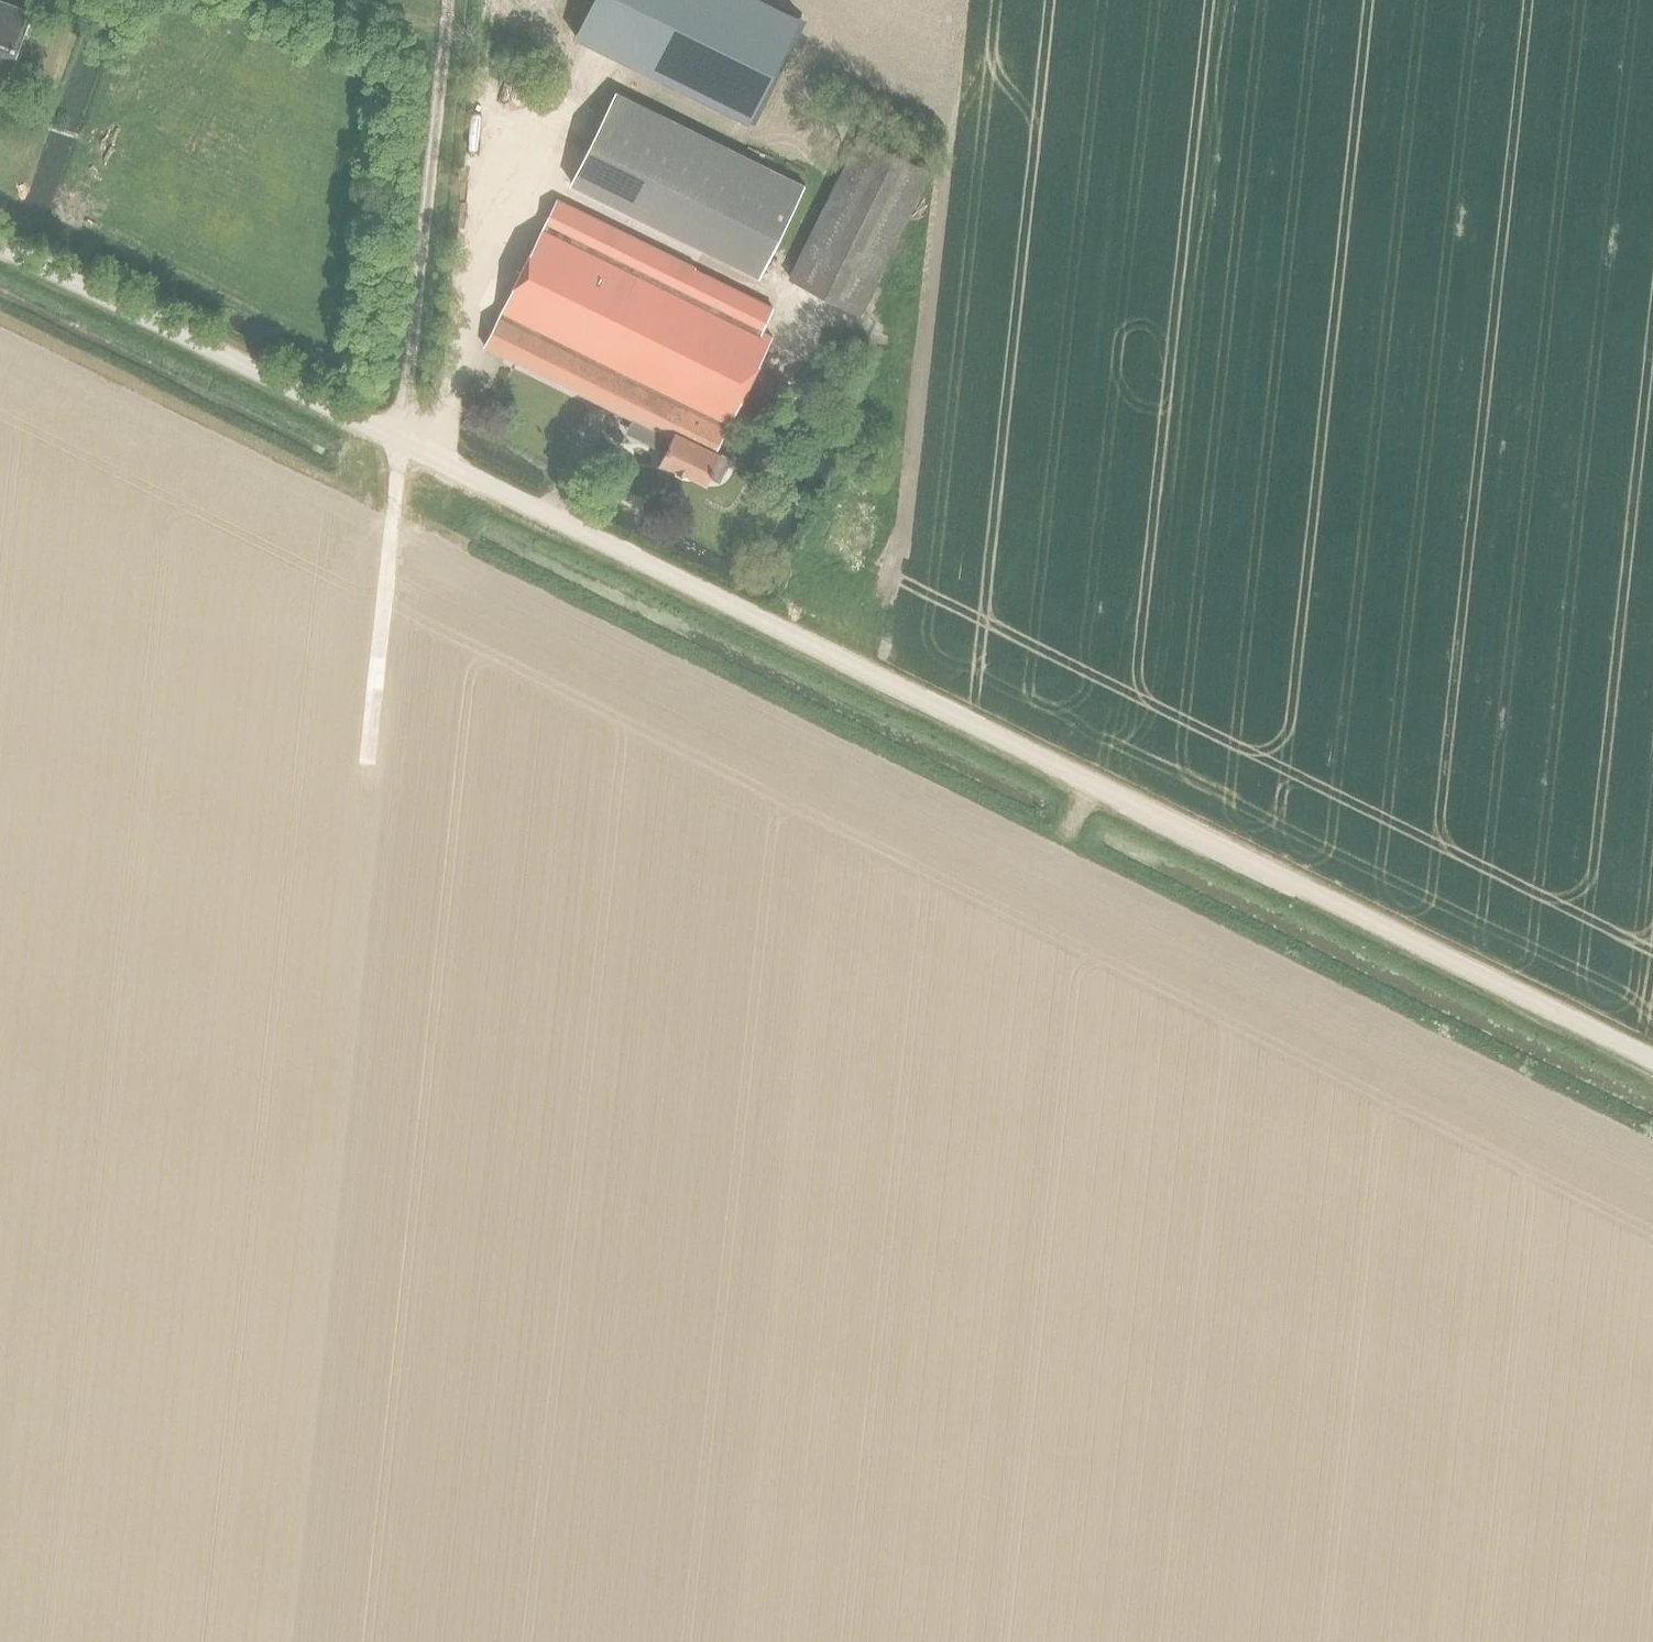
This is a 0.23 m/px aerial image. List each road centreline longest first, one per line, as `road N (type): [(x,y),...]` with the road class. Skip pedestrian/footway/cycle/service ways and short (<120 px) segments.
road 1 (unclassified): [(1652,1061),(0,246)]

